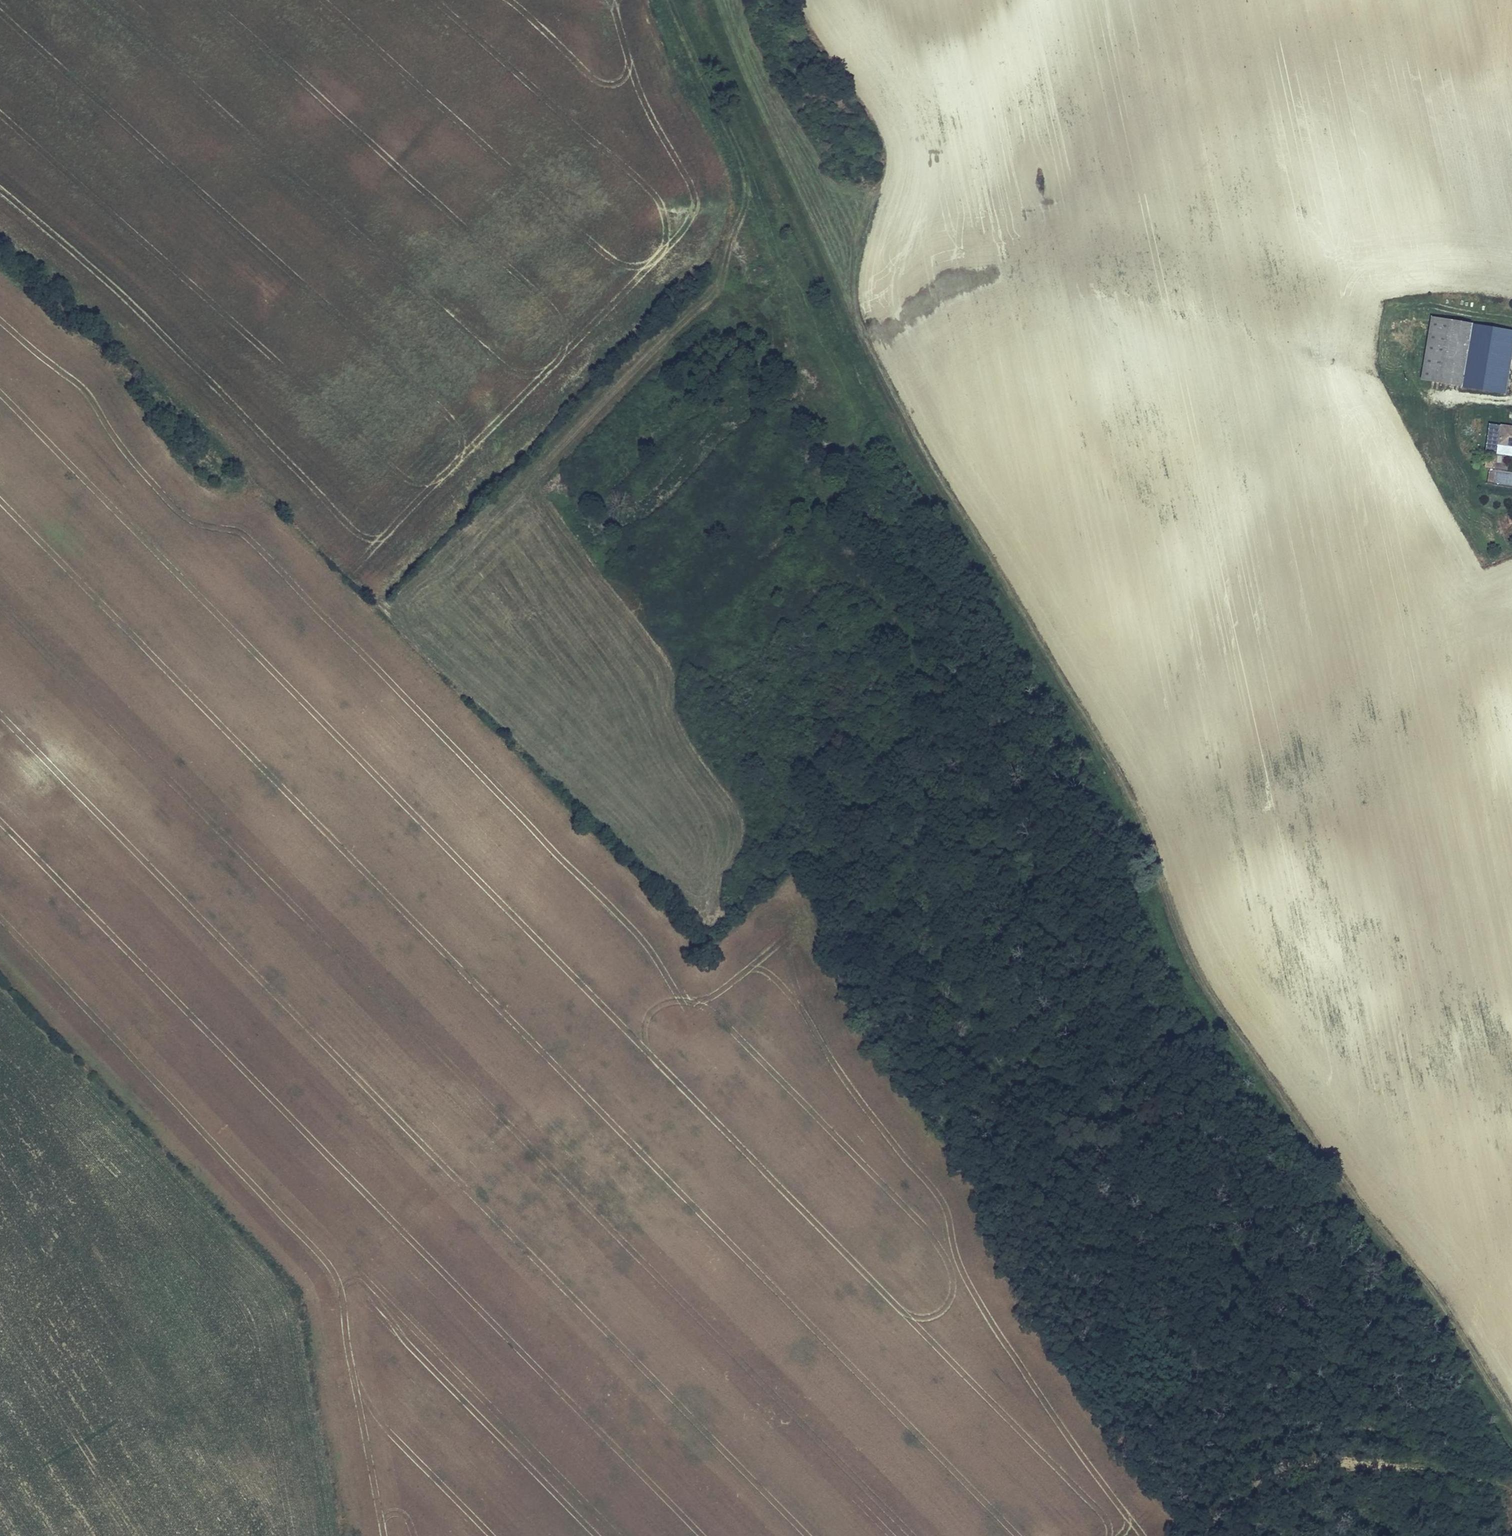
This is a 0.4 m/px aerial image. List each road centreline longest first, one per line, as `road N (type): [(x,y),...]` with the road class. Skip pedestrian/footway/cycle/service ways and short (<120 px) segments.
road 1 (track): [(722,0),(852,326),(1140,837),(1178,944),(1511,1421)]

